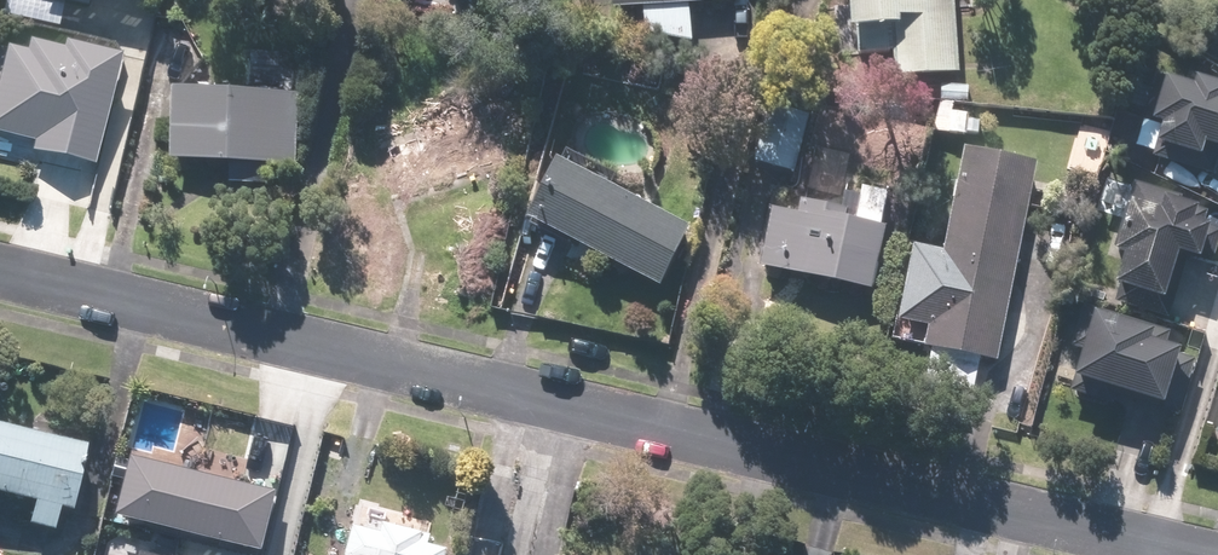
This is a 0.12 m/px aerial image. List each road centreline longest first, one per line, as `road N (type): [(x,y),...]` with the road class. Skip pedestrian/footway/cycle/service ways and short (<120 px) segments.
road 1 (residential): [(1195,554),(0,275)]

